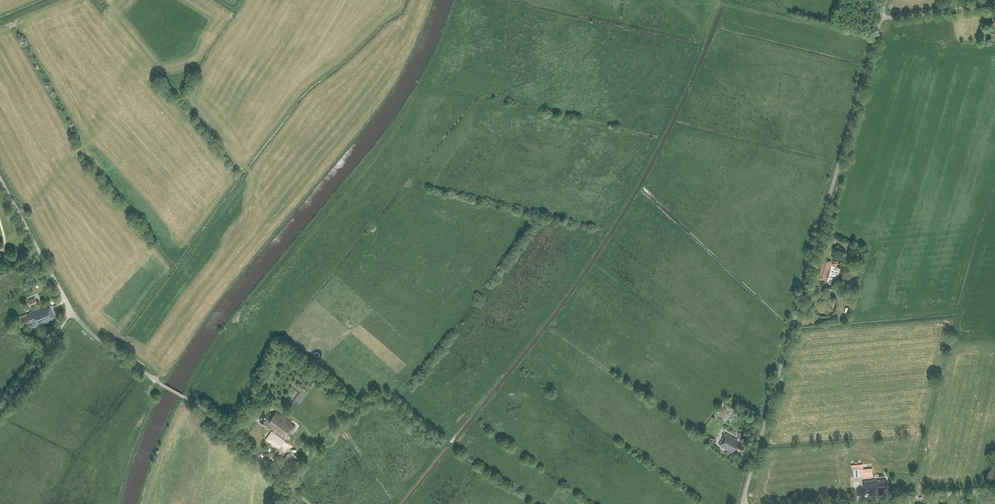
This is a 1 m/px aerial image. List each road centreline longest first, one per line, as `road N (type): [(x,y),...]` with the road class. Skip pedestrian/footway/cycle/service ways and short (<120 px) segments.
road 1 (unclassified): [(743,503),(880,19)]
road 2 (unclassified): [(308,503),(185,397)]
road 3 (unclassified): [(70,309),(0,179)]
road 4 (unclassified): [(850,503),(994,490)]
road 5 (unclassified): [(0,409),(70,309)]

